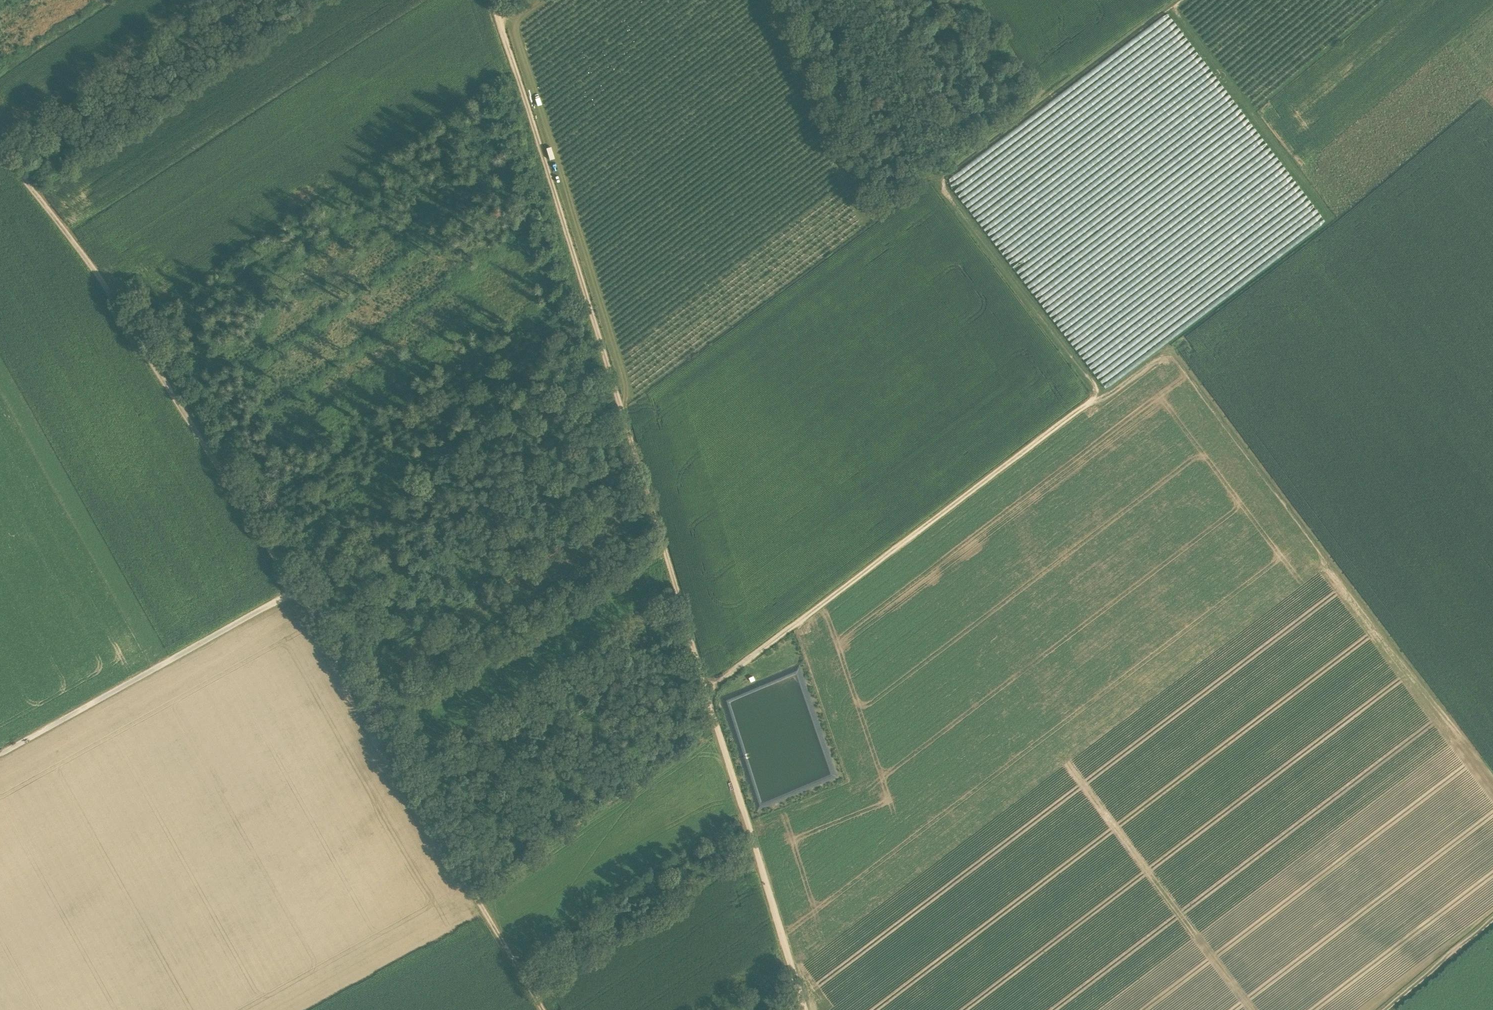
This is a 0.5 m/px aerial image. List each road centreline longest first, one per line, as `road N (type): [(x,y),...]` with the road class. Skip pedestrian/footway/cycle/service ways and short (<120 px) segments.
road 1 (track): [(494,0),(803,1009)]
road 2 (track): [(298,592),(92,267),(0,149)]
road 3 (track): [(1093,398),(706,689)]
road 4 (track): [(544,1009),(298,592)]
road 5 (track): [(0,758),(298,592)]
road 6 (track): [(1492,919),(1384,1009)]

